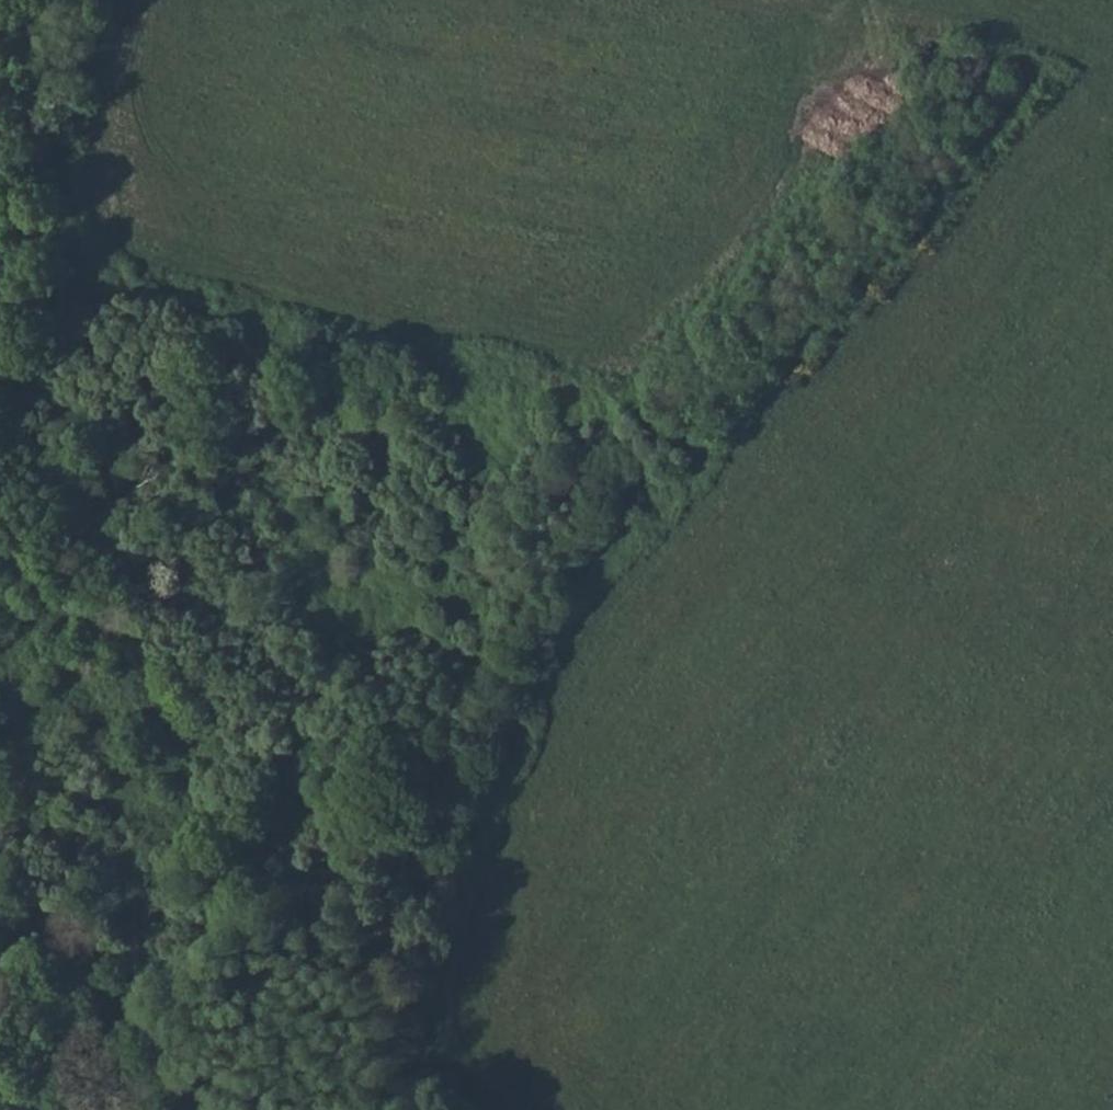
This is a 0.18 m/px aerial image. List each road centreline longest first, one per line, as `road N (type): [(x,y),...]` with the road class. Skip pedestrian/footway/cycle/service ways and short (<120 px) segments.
road 1 (track): [(849,0),(797,176),(725,285),(646,366),(647,408),(702,456),(768,473),(1112,638)]
road 2 (track): [(849,0),(1020,38),(1112,71)]

